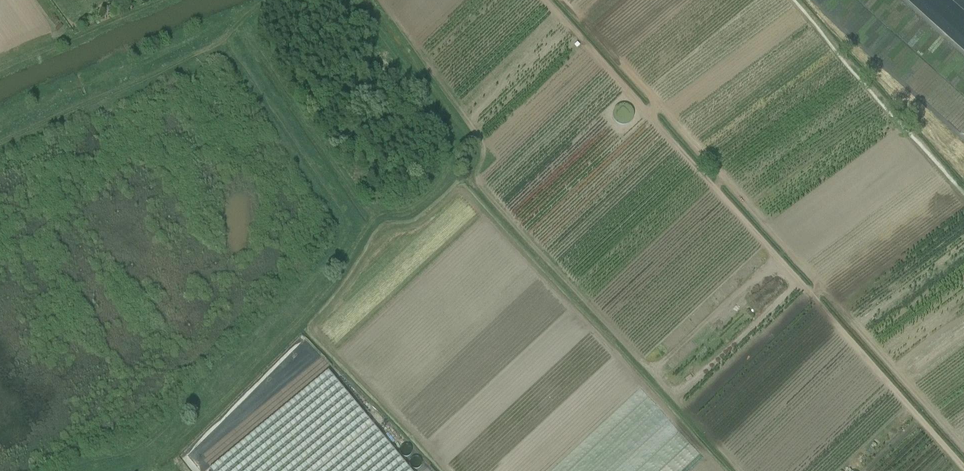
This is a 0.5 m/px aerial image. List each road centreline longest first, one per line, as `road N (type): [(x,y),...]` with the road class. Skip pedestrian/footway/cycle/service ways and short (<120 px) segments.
road 1 (track): [(372,216),(425,200),(445,177),(453,140),(451,123),(357,0)]

